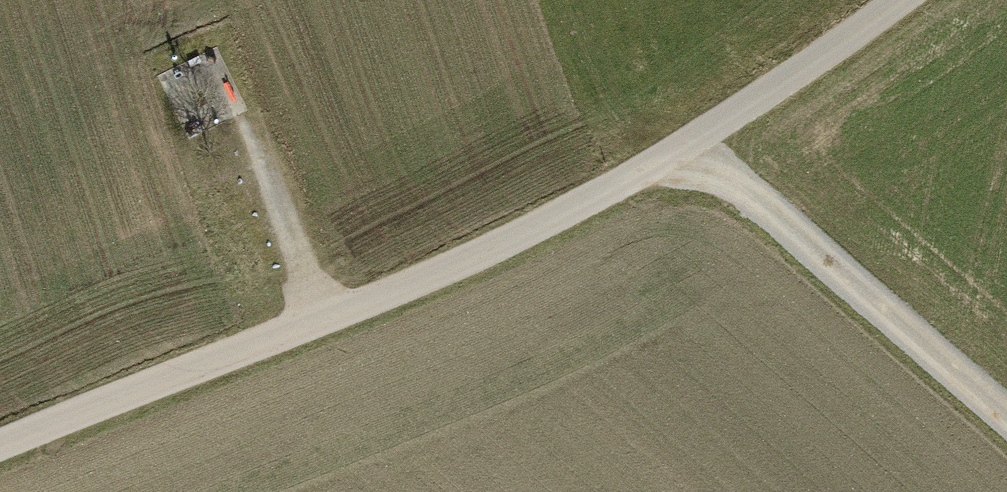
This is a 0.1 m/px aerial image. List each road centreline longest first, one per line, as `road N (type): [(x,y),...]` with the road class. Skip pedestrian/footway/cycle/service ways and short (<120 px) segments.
road 1 (track): [(920,0),(695,155),(321,322),(0,443)]
road 2 (track): [(1006,420),(695,155)]
road 3 (track): [(242,132),(321,322)]

